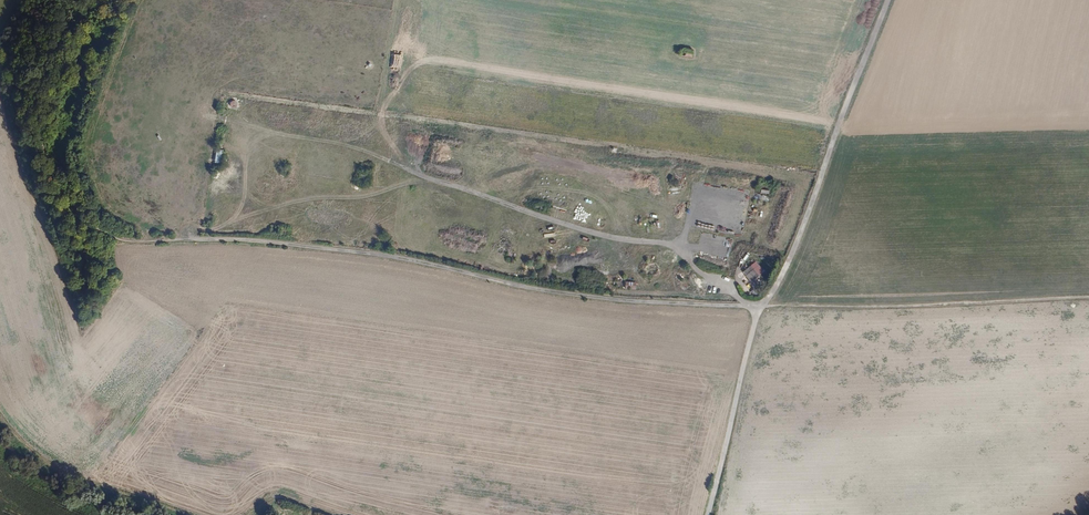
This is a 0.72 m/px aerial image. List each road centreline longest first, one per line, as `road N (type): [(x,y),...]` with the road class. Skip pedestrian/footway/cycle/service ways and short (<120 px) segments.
road 1 (track): [(748,307),(671,244),(560,223),(399,164)]
road 2 (track): [(758,307),(789,261),(888,0)]
road 3 (track): [(758,307),(1088,295)]
road 4 (track): [(186,514),(47,464),(0,413)]
road 5 (track): [(709,514),(758,307)]

